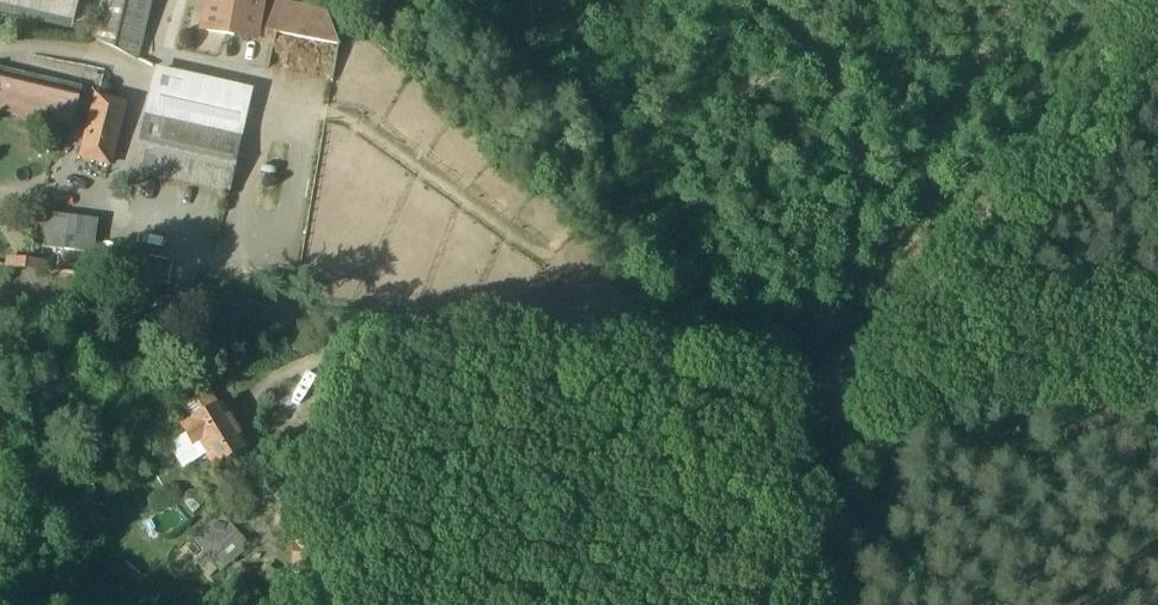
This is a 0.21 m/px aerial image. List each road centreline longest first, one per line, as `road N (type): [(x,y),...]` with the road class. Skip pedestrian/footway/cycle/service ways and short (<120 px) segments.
road 1 (track): [(1129,0),(845,397)]

